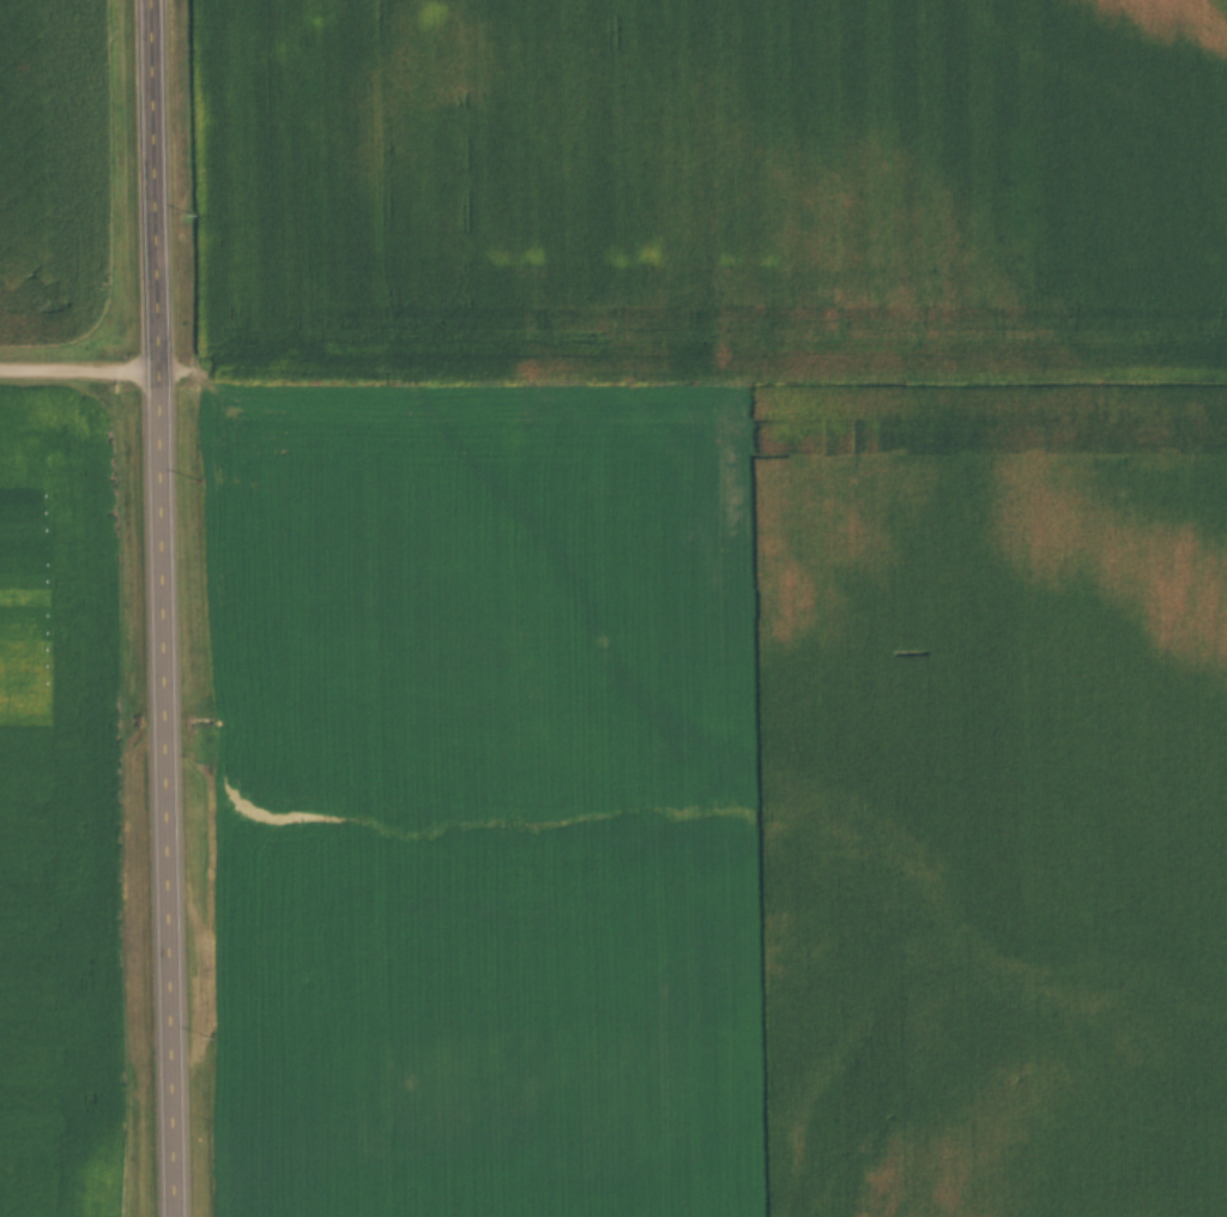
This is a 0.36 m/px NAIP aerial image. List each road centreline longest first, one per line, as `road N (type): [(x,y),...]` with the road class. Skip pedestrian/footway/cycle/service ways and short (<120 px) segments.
road 1 (tertiary): [(172,1216),(148,0)]

